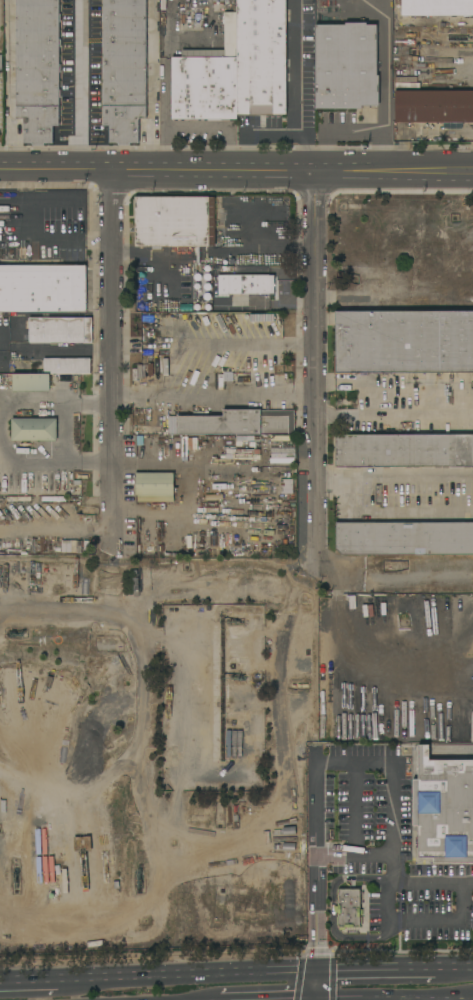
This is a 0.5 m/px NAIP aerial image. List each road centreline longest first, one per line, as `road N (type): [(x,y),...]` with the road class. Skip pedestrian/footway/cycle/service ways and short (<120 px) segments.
road 1 (tertiary): [(0,172),(472,171)]
road 2 (residential): [(319,565),(316,171)]
road 3 (residential): [(114,551),(113,171)]
road 4 (primary): [(315,975),(75,986)]
road 5 (residential): [(315,766),(315,999)]
road 6 (primary): [(438,974),(315,975)]

